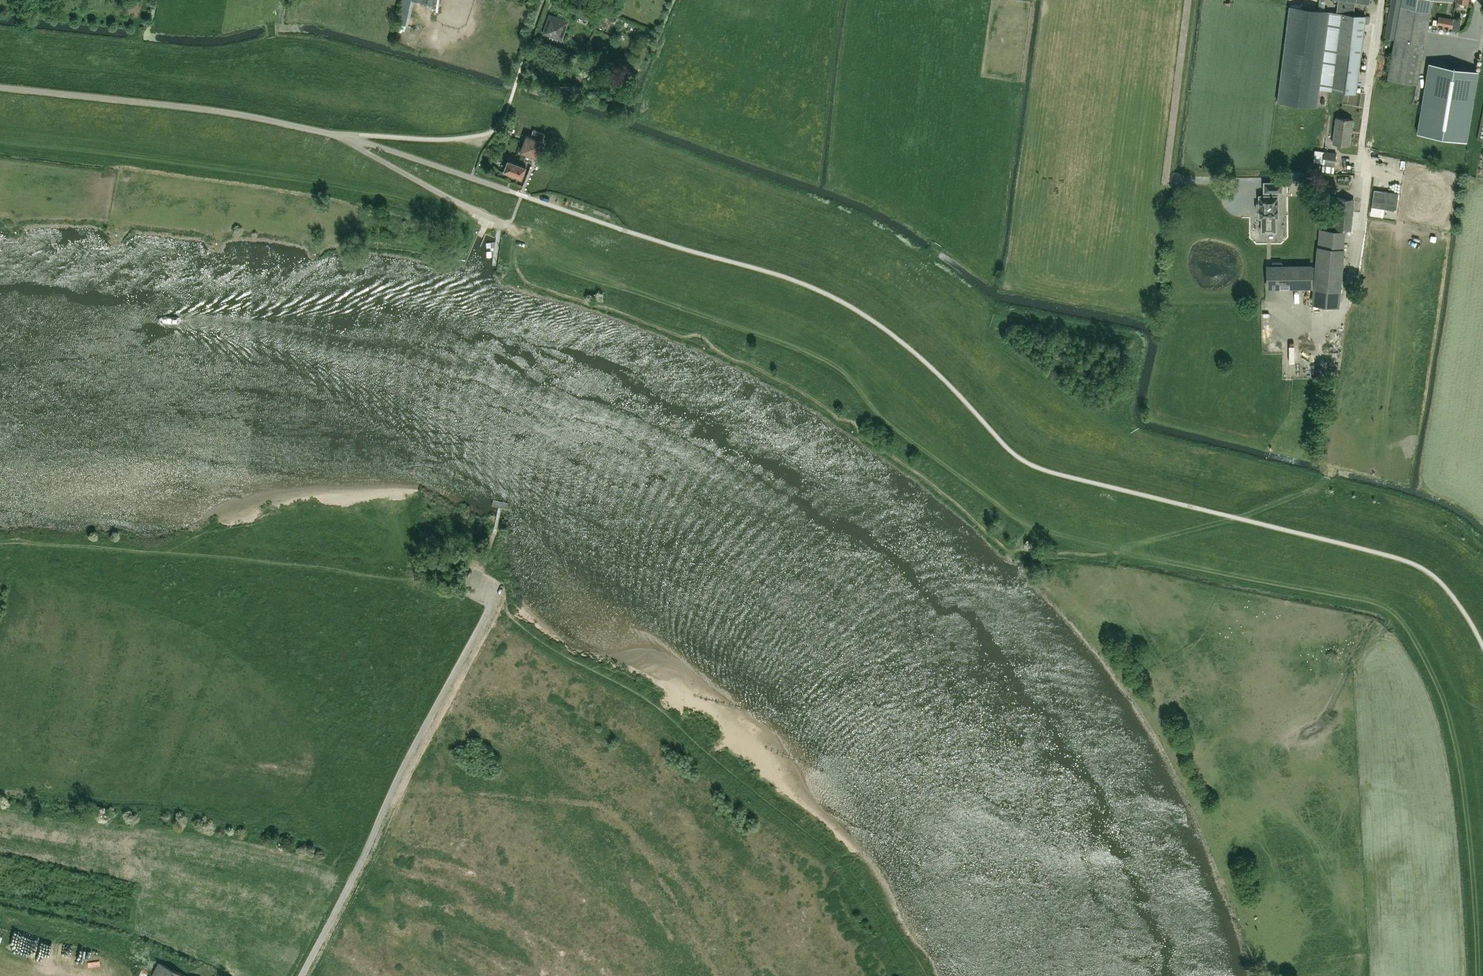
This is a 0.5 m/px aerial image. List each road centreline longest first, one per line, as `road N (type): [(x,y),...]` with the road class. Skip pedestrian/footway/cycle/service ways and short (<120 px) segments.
road 1 (unclassified): [(483,587),(491,606),(301,975)]
road 2 (unclassified): [(338,134),(483,135),(502,123),(516,84)]

